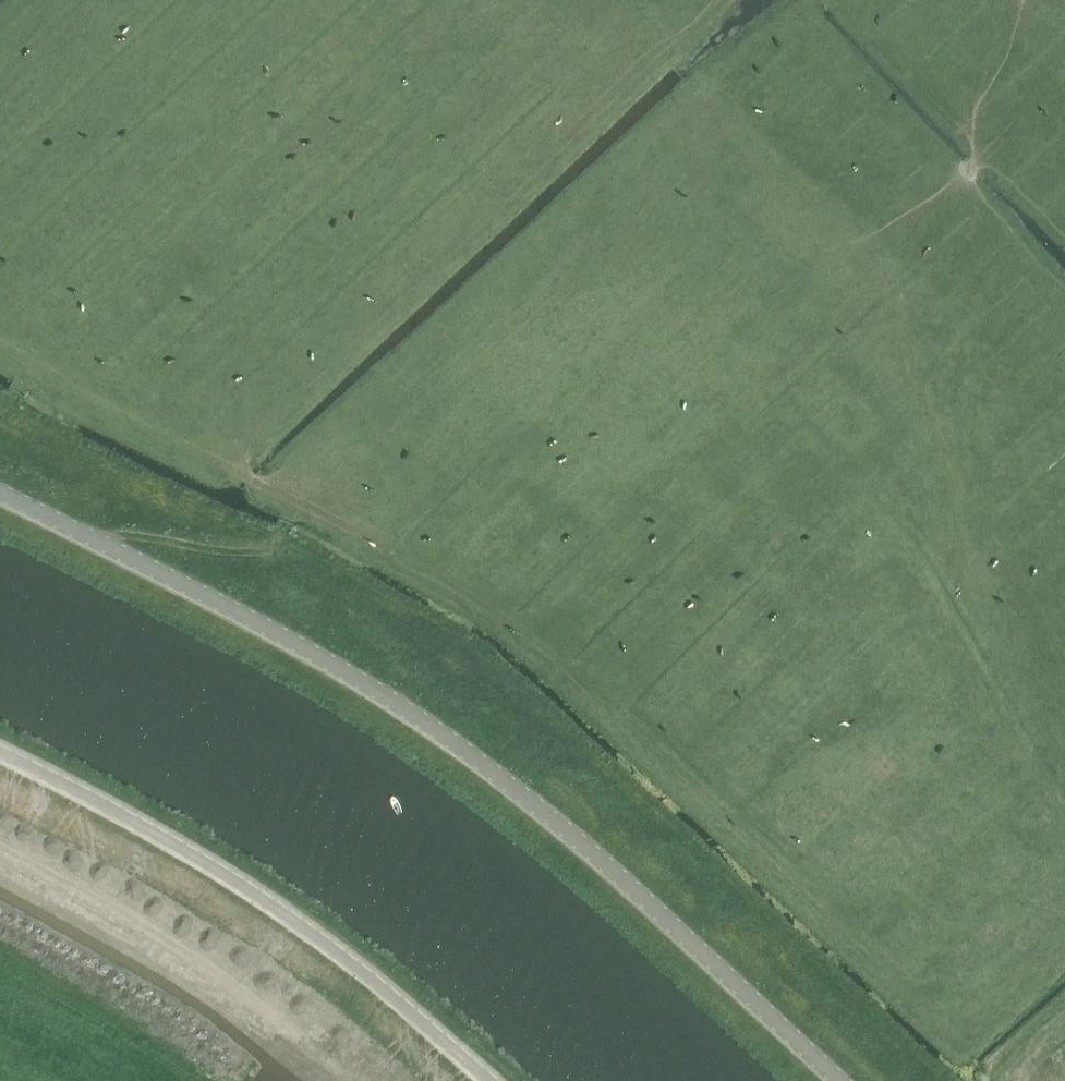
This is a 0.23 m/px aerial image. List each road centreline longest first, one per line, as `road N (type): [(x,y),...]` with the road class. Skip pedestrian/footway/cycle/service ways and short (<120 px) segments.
road 1 (tertiary): [(839,1080),(631,886),(403,708),(0,492)]
road 2 (tertiary): [(485,1080),(362,973),(203,860),(0,752)]

